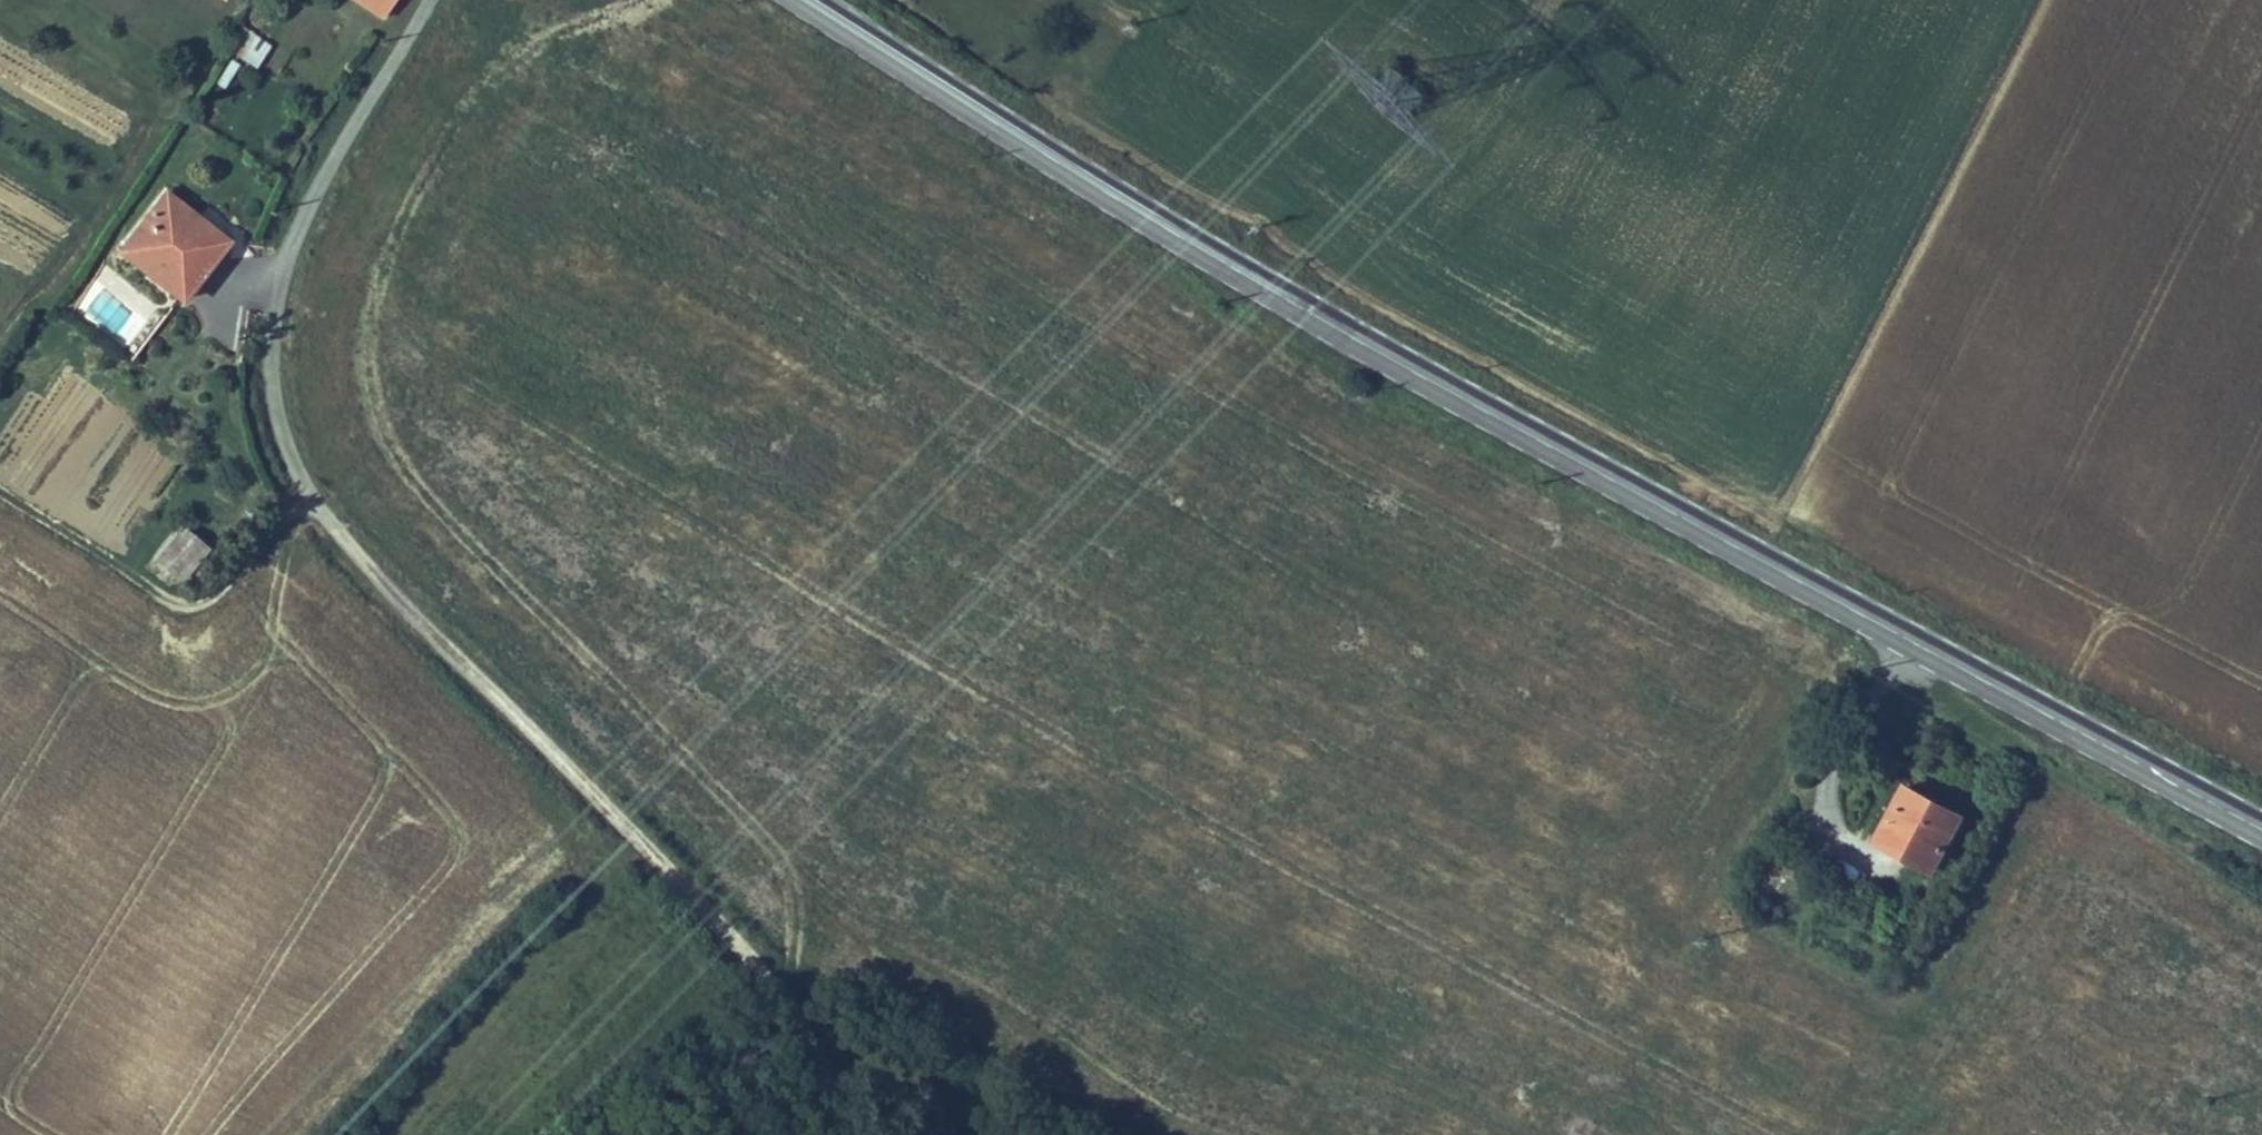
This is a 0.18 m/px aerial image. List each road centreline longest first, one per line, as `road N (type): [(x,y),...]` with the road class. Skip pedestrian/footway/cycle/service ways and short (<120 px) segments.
road 1 (primary): [(798,0),(1208,258),(1380,356),(2261,831)]
road 2 (residential): [(423,0),(327,157),(288,244),(269,318),(277,417),(328,528),(392,607)]
road 3 (track): [(392,607),(787,999)]

